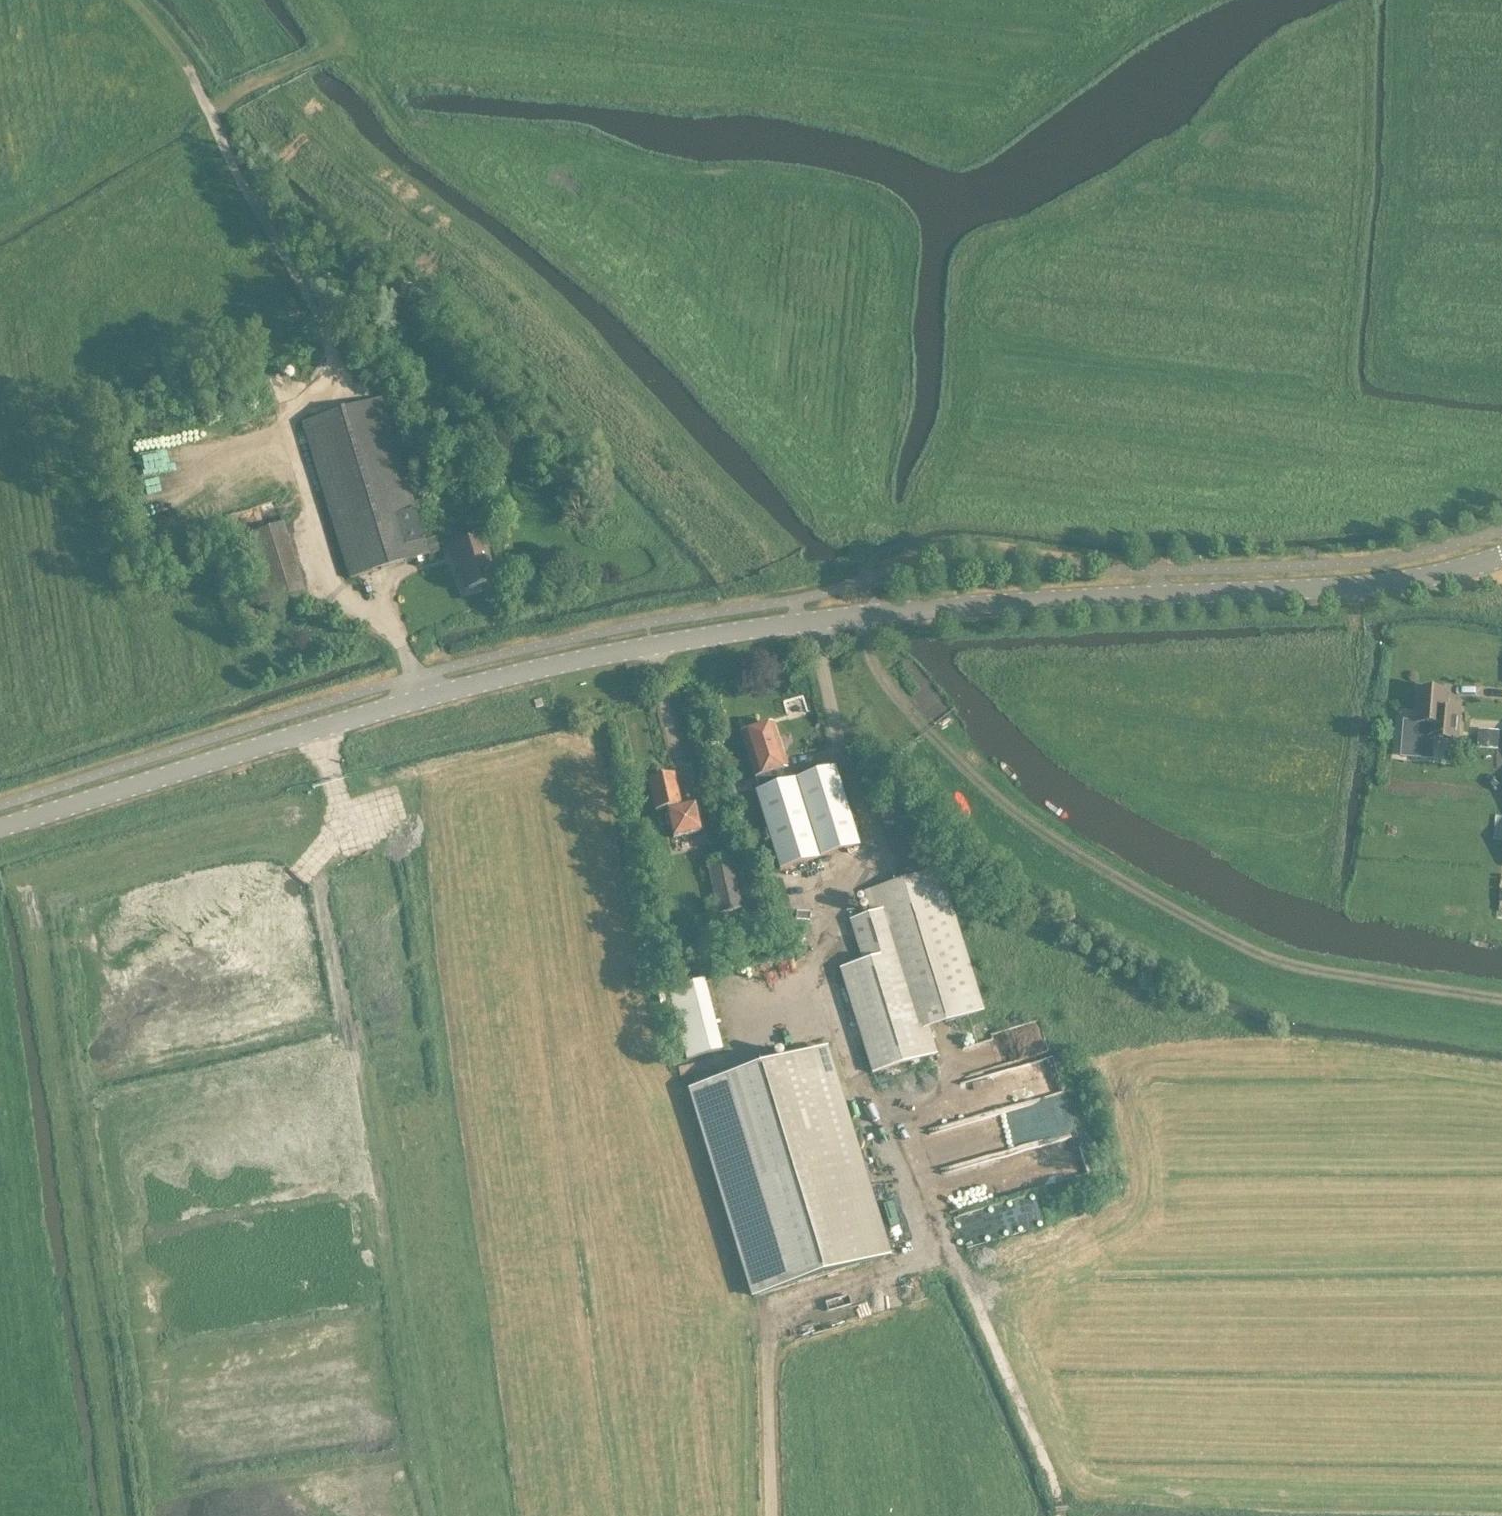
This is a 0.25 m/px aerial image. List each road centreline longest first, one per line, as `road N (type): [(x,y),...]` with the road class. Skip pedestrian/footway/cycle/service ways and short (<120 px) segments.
road 1 (tertiary): [(0,826),(422,697),(688,637),(871,611),(1408,579),(1501,555)]
road 2 (track): [(775,563),(804,596),(852,613),(888,683),(1026,828),(1180,913),(1348,987),(1501,1007)]
road 3 (track): [(209,111),(338,368),(285,419),(331,591),(387,618),(422,697)]
road 4 (track): [(941,1251),(822,1005),(837,891),(872,848),(813,619)]
road 5 (track): [(1501,1493),(1056,1485),(1063,1515)]
road 6 (track): [(941,1251),(771,1326),(772,1515)]
road 7 (track): [(1056,1485),(941,1251)]
road 8 (track): [(400,124),(361,70),(333,48),(268,77)]
road 9 (track): [(133,0),(188,63),(209,111)]

